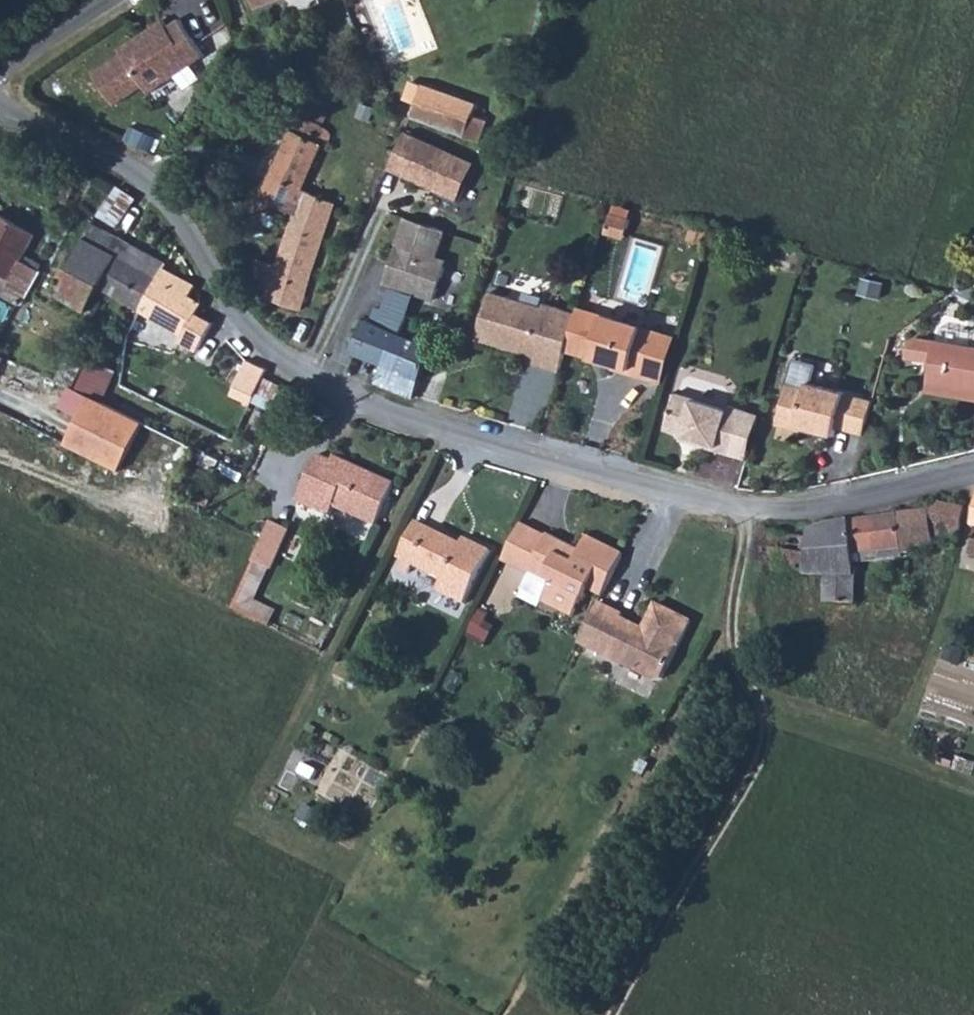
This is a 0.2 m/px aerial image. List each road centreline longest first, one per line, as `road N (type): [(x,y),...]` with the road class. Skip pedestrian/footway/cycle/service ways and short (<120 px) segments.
road 1 (residential): [(0,103),(27,127),(118,157),(158,189),(246,326),(298,366),(557,457),(763,513),(973,473)]
road 2 (track): [(613,1014),(776,721),(770,692),(744,667),(731,632),(748,509)]
road 3 (unclassified): [(0,69),(108,0)]

